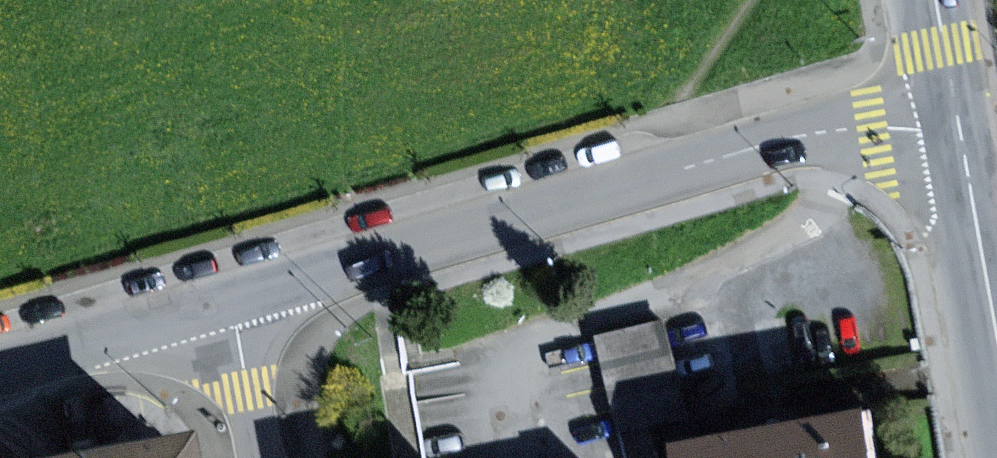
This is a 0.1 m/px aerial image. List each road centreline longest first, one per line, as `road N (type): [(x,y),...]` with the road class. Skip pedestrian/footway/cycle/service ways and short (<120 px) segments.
road 1 (residential): [(960,131),(872,127),(768,146),(226,303)]
road 2 (residential): [(226,303),(0,369)]
road 3 (secondary): [(996,339),(960,131)]
road 4 (residential): [(226,303),(255,457)]
road 5 (secondary): [(960,131),(937,0)]

